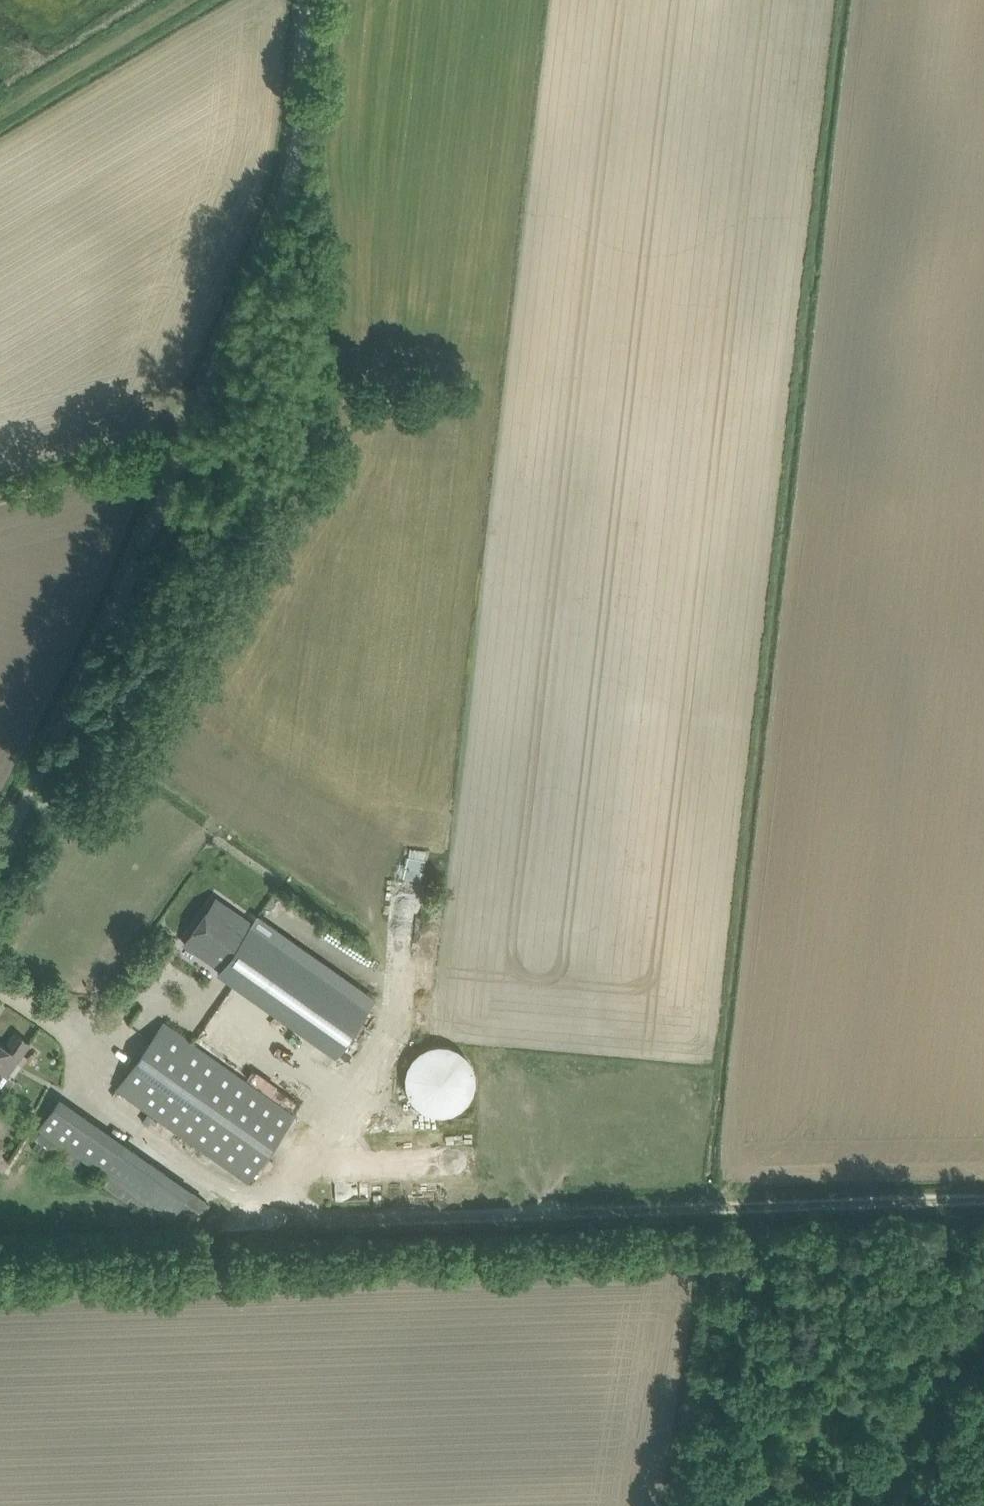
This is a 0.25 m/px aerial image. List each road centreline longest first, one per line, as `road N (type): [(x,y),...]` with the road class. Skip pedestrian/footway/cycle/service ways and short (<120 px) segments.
road 1 (unclassified): [(0,847),(266,244),(300,146),(311,0)]
road 2 (track): [(0,112),(184,0)]
road 3 (track): [(0,491),(118,462),(174,467)]

